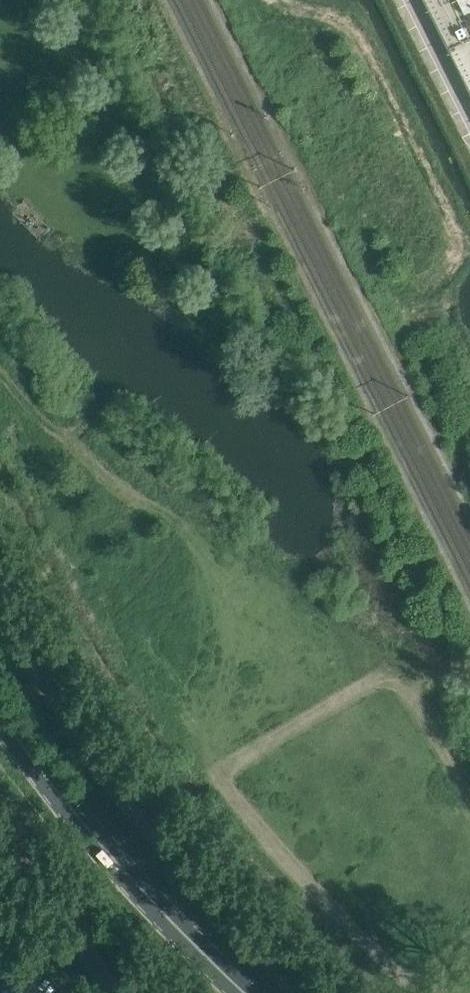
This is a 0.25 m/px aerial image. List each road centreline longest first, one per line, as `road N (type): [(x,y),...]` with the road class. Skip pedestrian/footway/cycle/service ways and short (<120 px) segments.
road 1 (secondary): [(0,715),(107,854),(244,992)]
road 2 (residential): [(108,992),(61,905),(0,818)]

